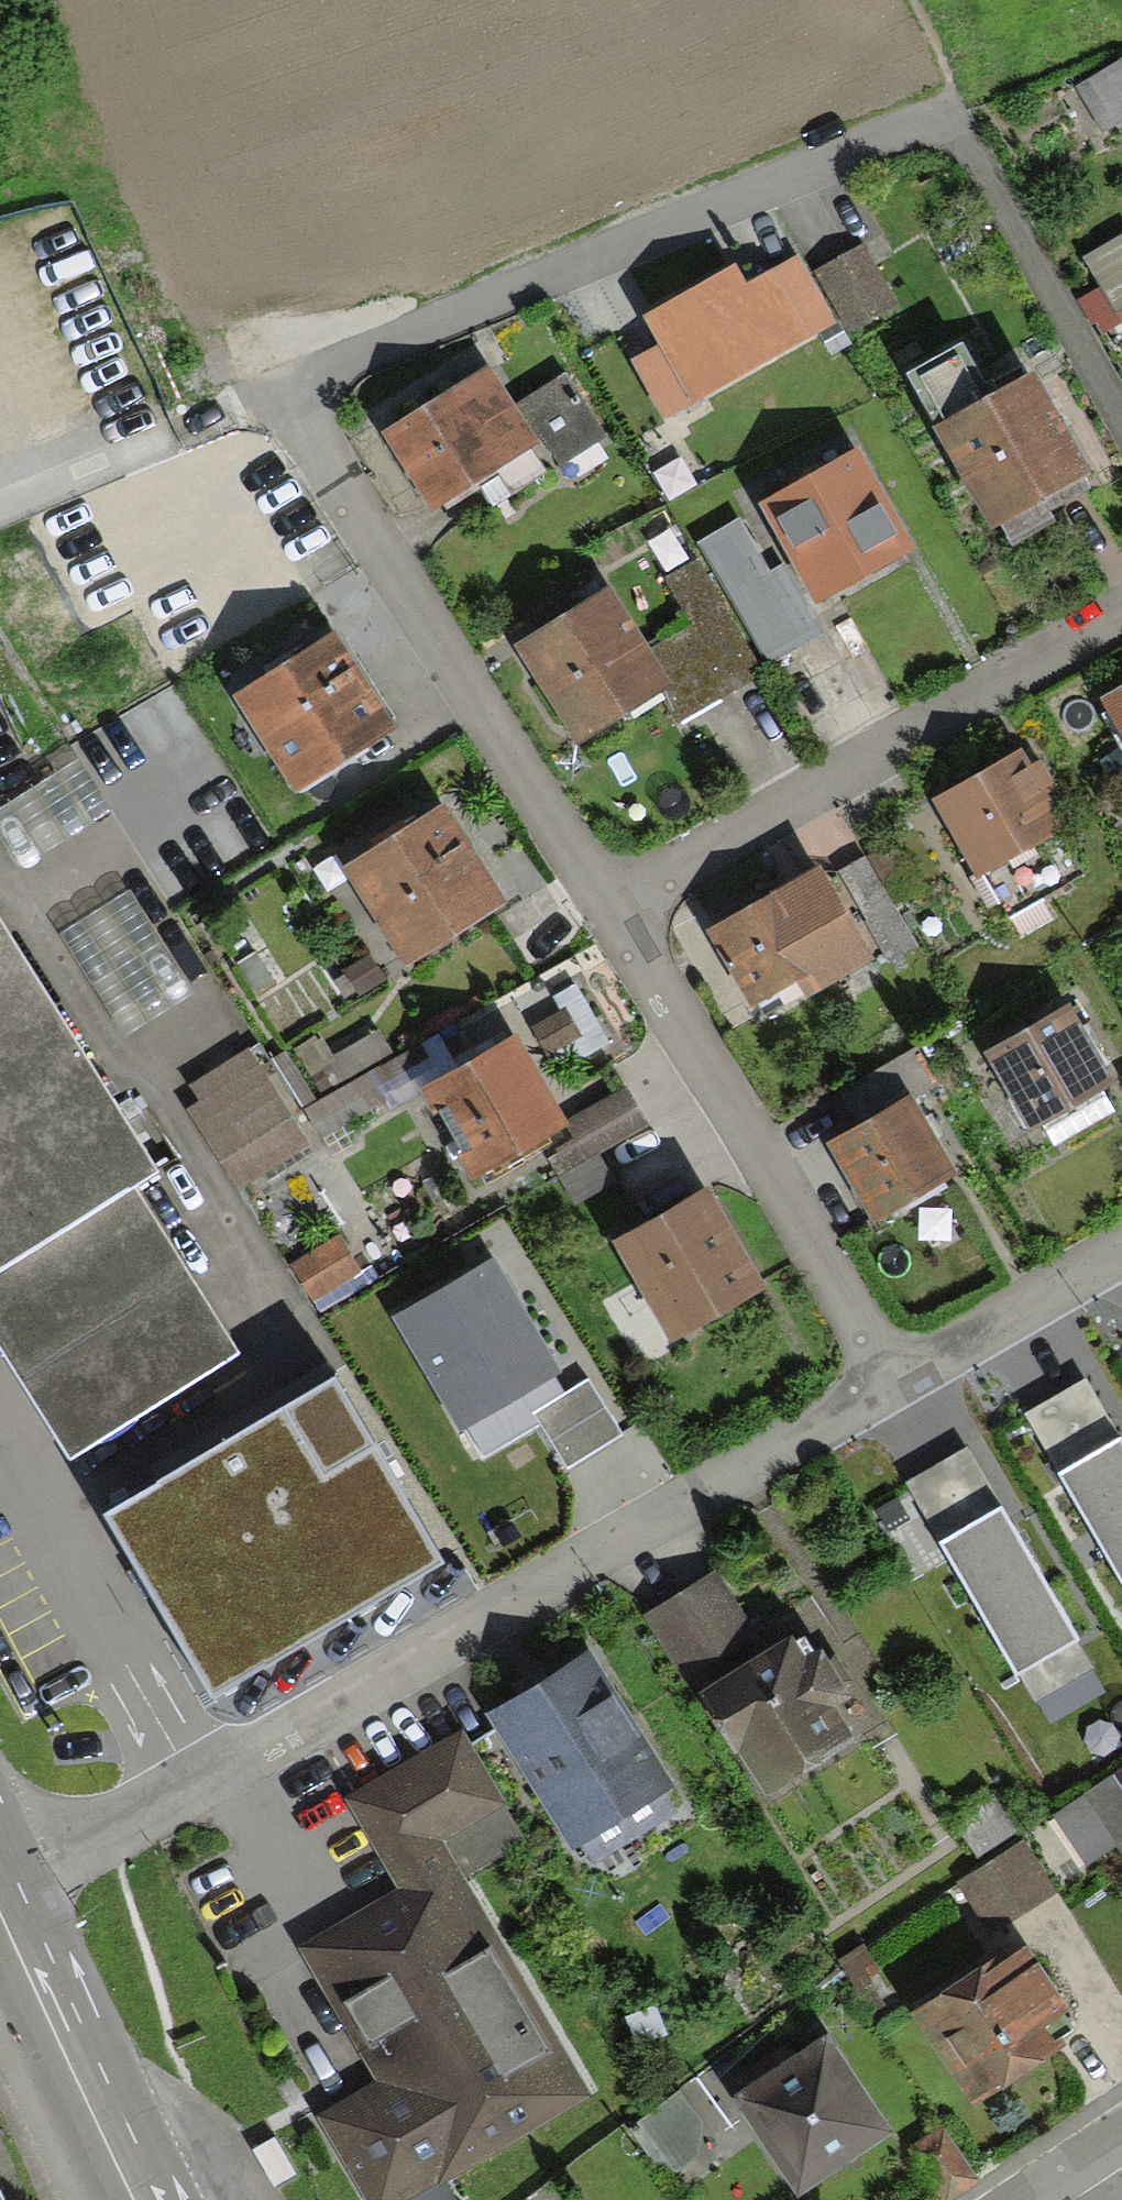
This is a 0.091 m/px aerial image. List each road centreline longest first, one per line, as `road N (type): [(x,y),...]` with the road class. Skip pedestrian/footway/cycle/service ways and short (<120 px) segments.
road 1 (residential): [(275,395),(951,120),(1121,437)]
road 2 (residential): [(0,1875),(129,1811),(888,1381)]
road 3 (residential): [(275,395),(613,915)]
road 4 (residential): [(613,915),(1121,610)]
road 5 (residential): [(613,915),(888,1381)]
road 6 (primary): [(147,2199),(0,1901)]
road 7 (residential): [(888,1381),(1121,1254)]
road 8 (residential): [(1022,2199),(1121,2133)]

